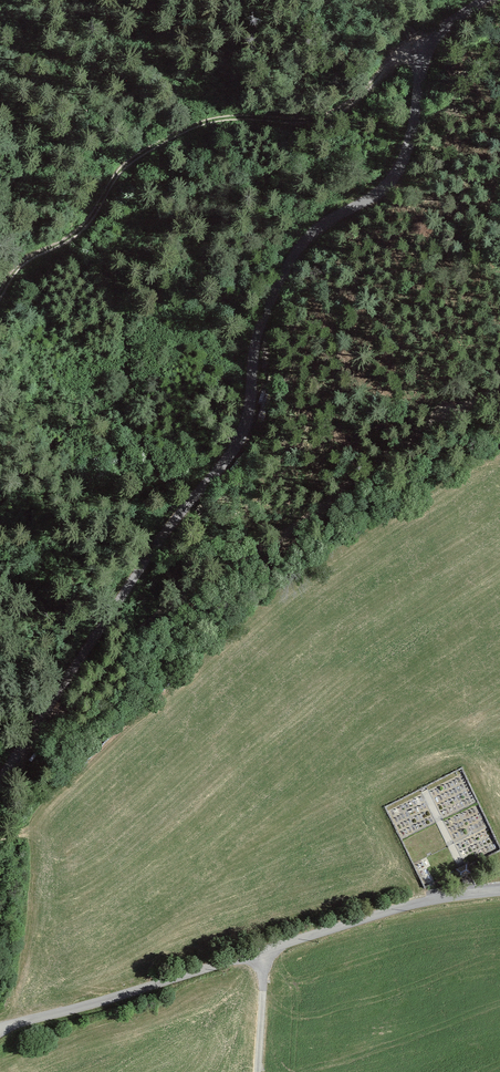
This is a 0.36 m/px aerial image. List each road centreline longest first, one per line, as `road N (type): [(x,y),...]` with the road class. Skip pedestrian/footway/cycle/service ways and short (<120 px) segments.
road 1 (unclassified): [(0,783),(170,528),(239,441),(257,334),(297,248),(392,175),(406,150),(429,42),(484,0)]
road 2 (track): [(30,737),(67,712),(194,590),(433,422),(499,388)]
road 3 (track): [(429,42),(398,56),(354,101),(324,118),(196,123),(148,150),(119,172),(92,223),(35,254),(0,315)]
road 4 (unclassified): [(0,1032),(403,907),(499,891)]
road 5 (track): [(266,950),(258,1071)]

